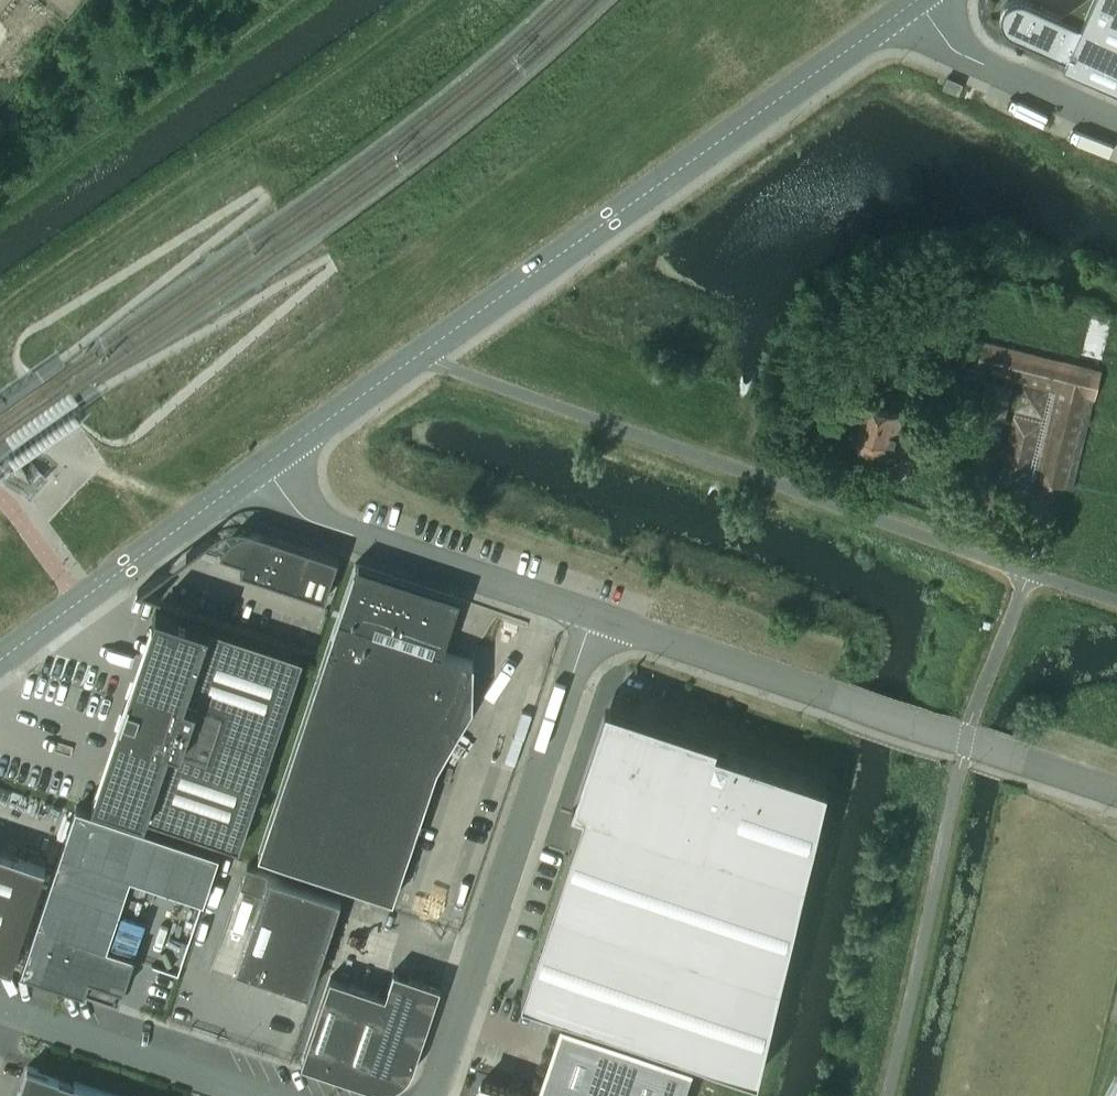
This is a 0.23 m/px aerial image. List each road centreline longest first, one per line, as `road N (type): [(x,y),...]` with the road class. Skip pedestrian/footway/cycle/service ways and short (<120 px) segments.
road 1 (unclassified): [(417,355),(1029,573)]
road 2 (unclassified): [(417,355),(916,0)]
road 3 (unclassified): [(596,614),(431,1095)]
road 4 (unclassified): [(596,614),(965,740)]
road 5 (unclassified): [(266,465),(302,516),(323,526),(596,614)]
road 6 (unclassified): [(0,660),(266,465)]
road 7 (unclassified): [(256,1095),(0,1012)]
road 8 (unclassified): [(919,0),(963,55),(1116,122)]
road 9 (unclassified): [(266,465),(417,355)]
road 10 (unclassified): [(1029,573),(965,740)]
road 11 (unclassified): [(965,740),(1116,792)]

